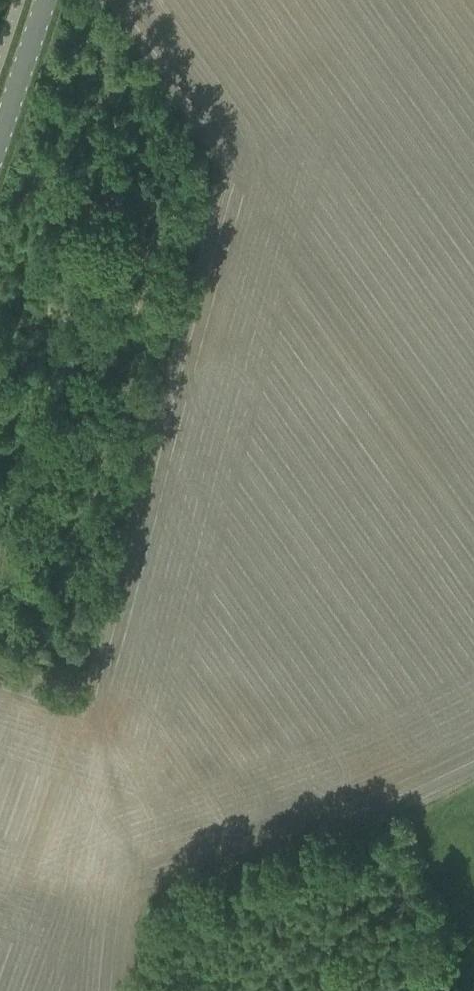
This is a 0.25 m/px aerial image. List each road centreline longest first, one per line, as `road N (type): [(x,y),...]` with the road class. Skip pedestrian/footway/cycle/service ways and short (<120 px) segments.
road 1 (secondary): [(0,138),(47,0)]

